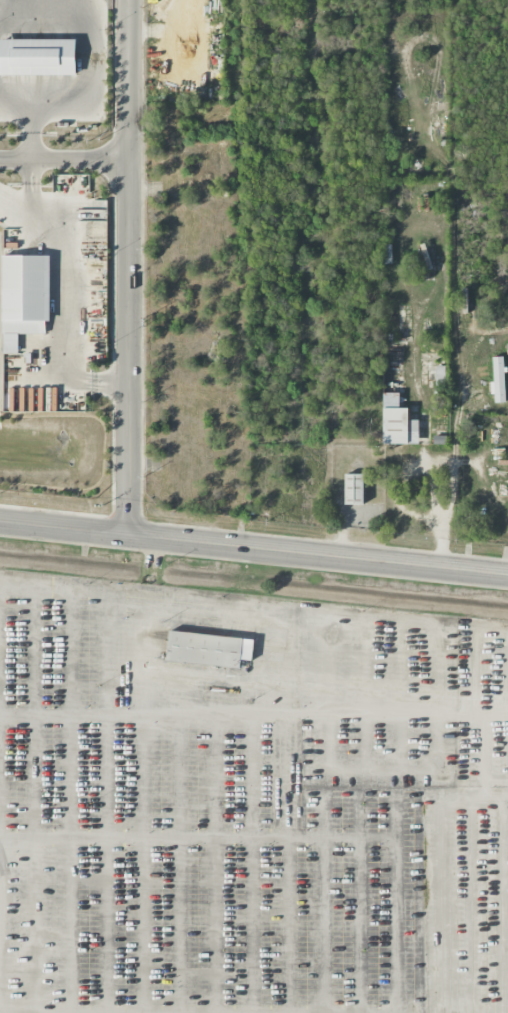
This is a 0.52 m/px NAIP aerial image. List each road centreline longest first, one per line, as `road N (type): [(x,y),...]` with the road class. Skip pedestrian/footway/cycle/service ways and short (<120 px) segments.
road 1 (residential): [(127,536),(129,0)]
road 2 (secondary): [(507,575),(0,523)]

